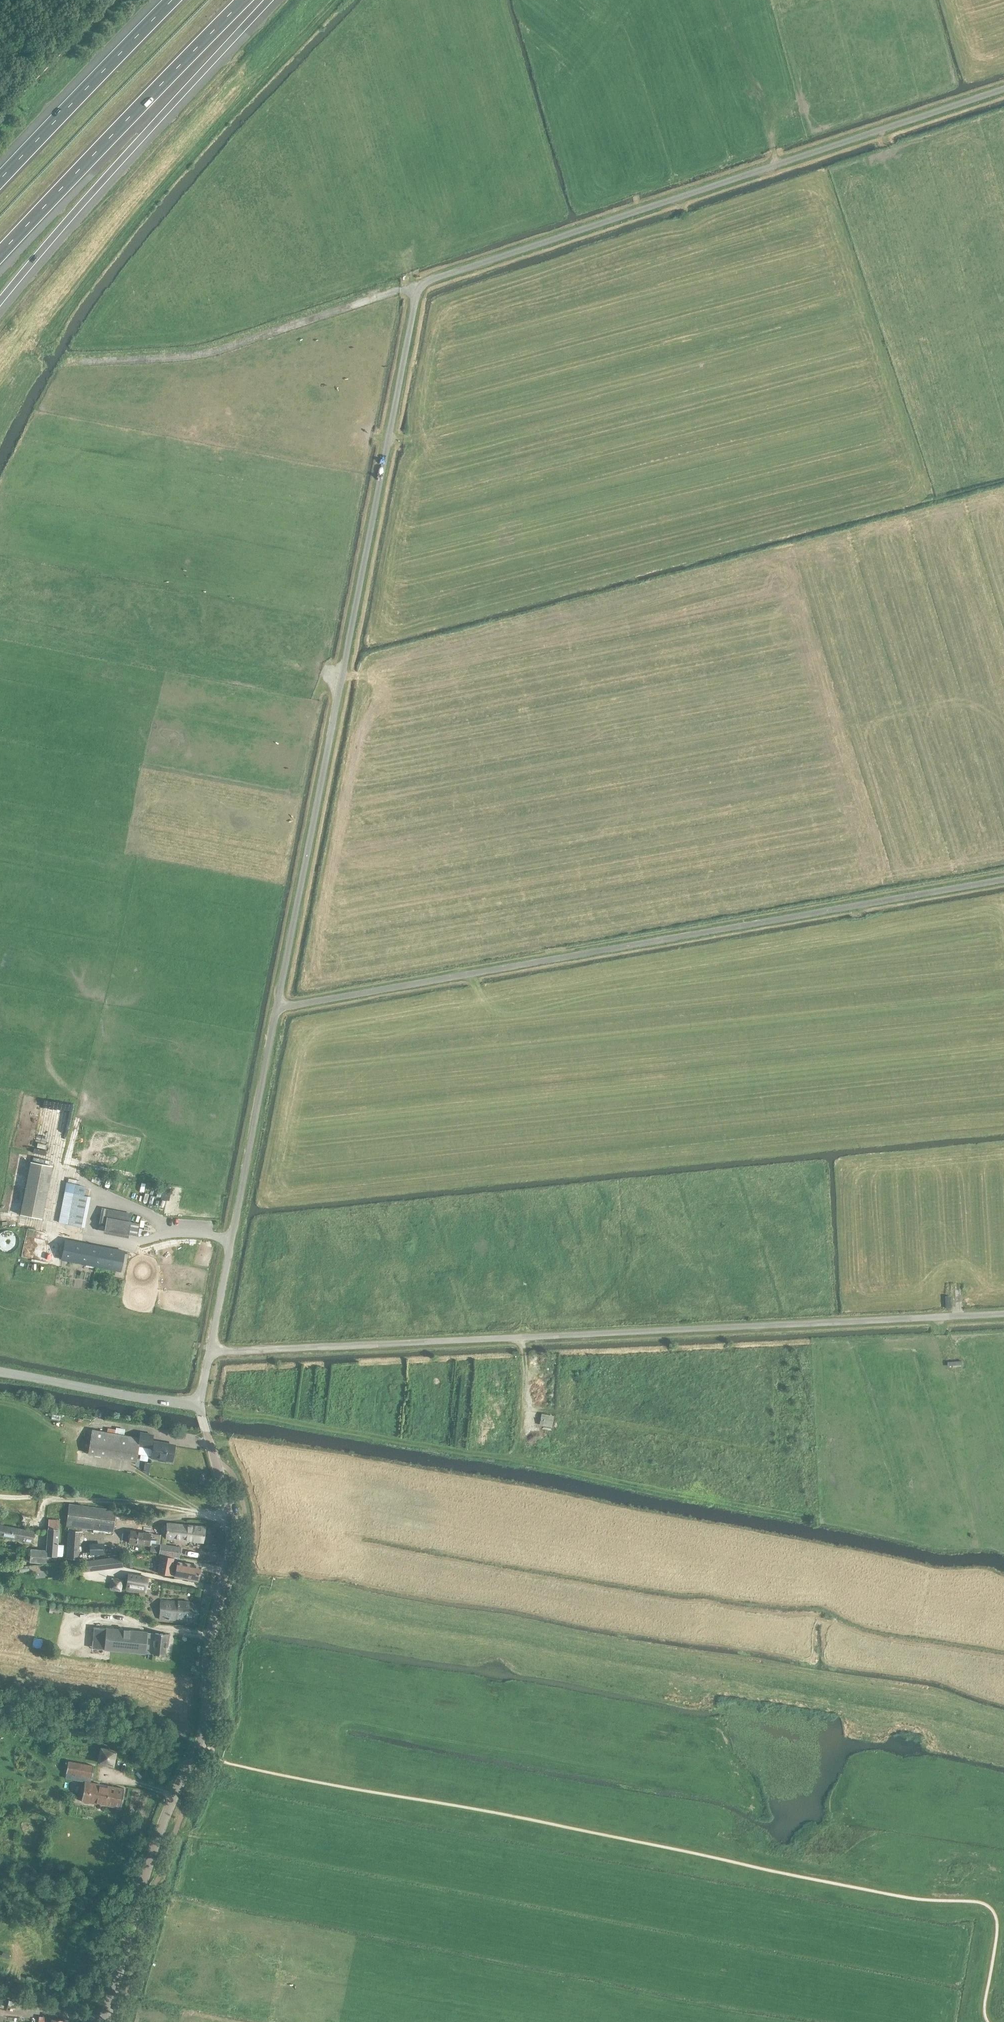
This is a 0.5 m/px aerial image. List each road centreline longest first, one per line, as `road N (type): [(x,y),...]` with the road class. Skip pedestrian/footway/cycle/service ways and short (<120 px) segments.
road 1 (unclassified): [(278,1005),(417,288),(1003,88)]
road 2 (unclassified): [(211,1351),(1003,1313)]
road 3 (unclassified): [(278,1005),(1003,880)]
road 4 (tertiary): [(107,2021),(142,1881),(204,1731),(209,1642),(230,1526),(199,1407)]
road 5 (track): [(521,1337),(516,1451),(507,1458),(199,1407)]
road 6 (motorway): [(0,301),(269,0)]
road 7 (motorway): [(0,255),(244,0)]
road 8 (unclassified): [(211,1351),(278,1005)]
road 9 (motorway): [(171,0),(0,181)]
road 10 (tertiary): [(0,1372),(199,1407)]

